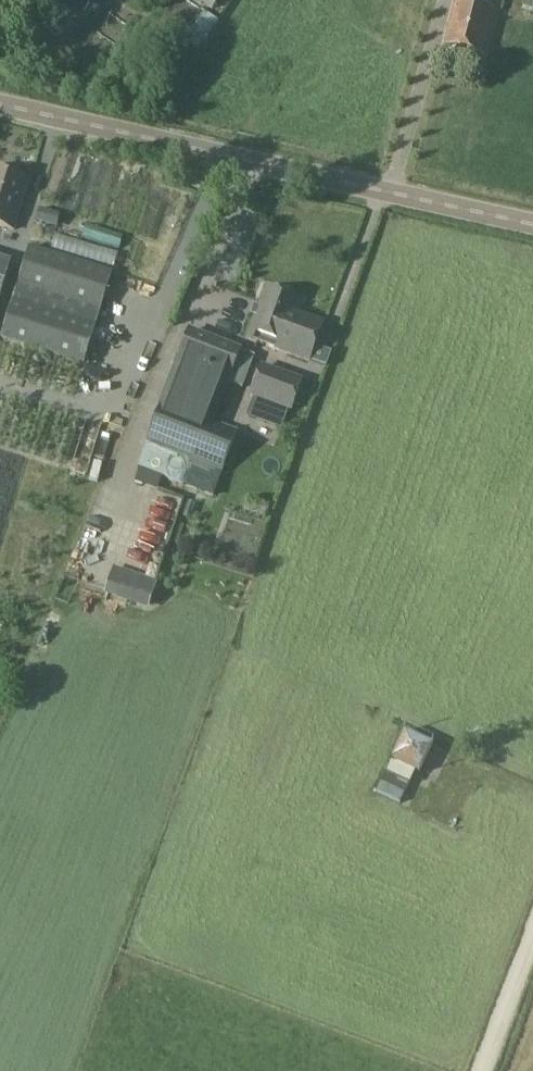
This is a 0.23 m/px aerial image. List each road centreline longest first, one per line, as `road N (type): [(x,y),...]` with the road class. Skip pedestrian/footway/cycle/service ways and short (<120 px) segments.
road 1 (residential): [(532,224),(0,103)]
road 2 (unclassified): [(532,954),(489,1070)]

